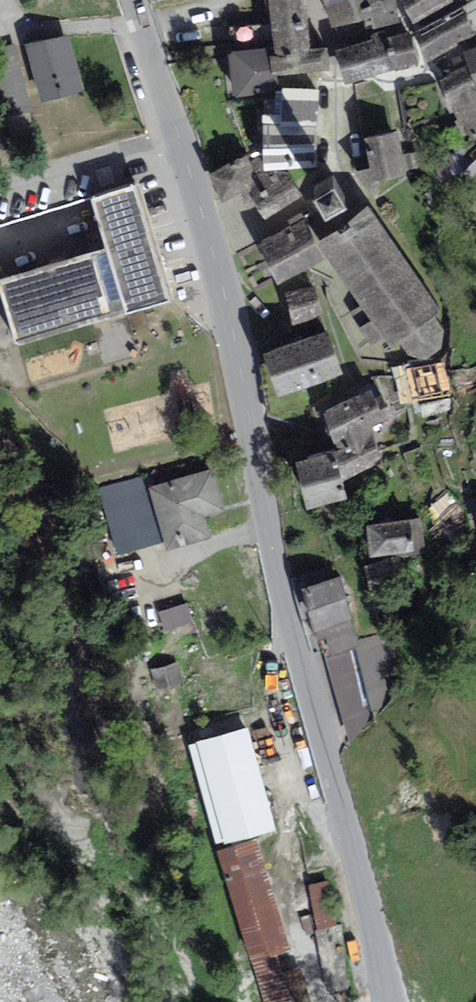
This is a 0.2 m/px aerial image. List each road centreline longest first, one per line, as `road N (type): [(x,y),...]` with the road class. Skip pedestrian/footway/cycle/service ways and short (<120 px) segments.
road 1 (tertiary): [(388,1001),(279,581),(226,300),(131,0)]

